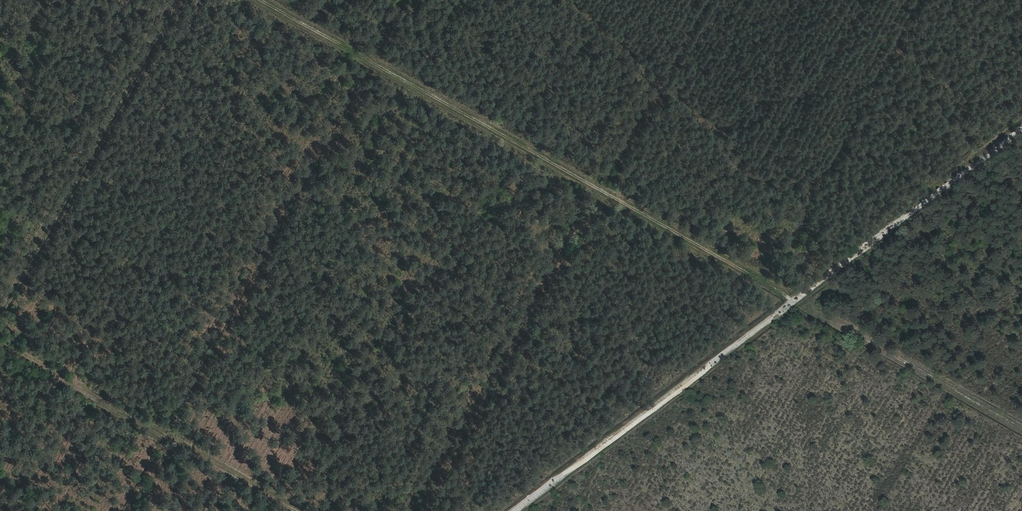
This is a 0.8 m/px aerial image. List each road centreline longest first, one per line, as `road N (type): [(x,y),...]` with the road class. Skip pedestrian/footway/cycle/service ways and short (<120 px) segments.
road 1 (track): [(516,510),(1021,130)]
road 2 (track): [(797,300),(257,0)]
road 3 (track): [(176,0),(0,322)]
road 4 (track): [(298,510),(0,343)]

